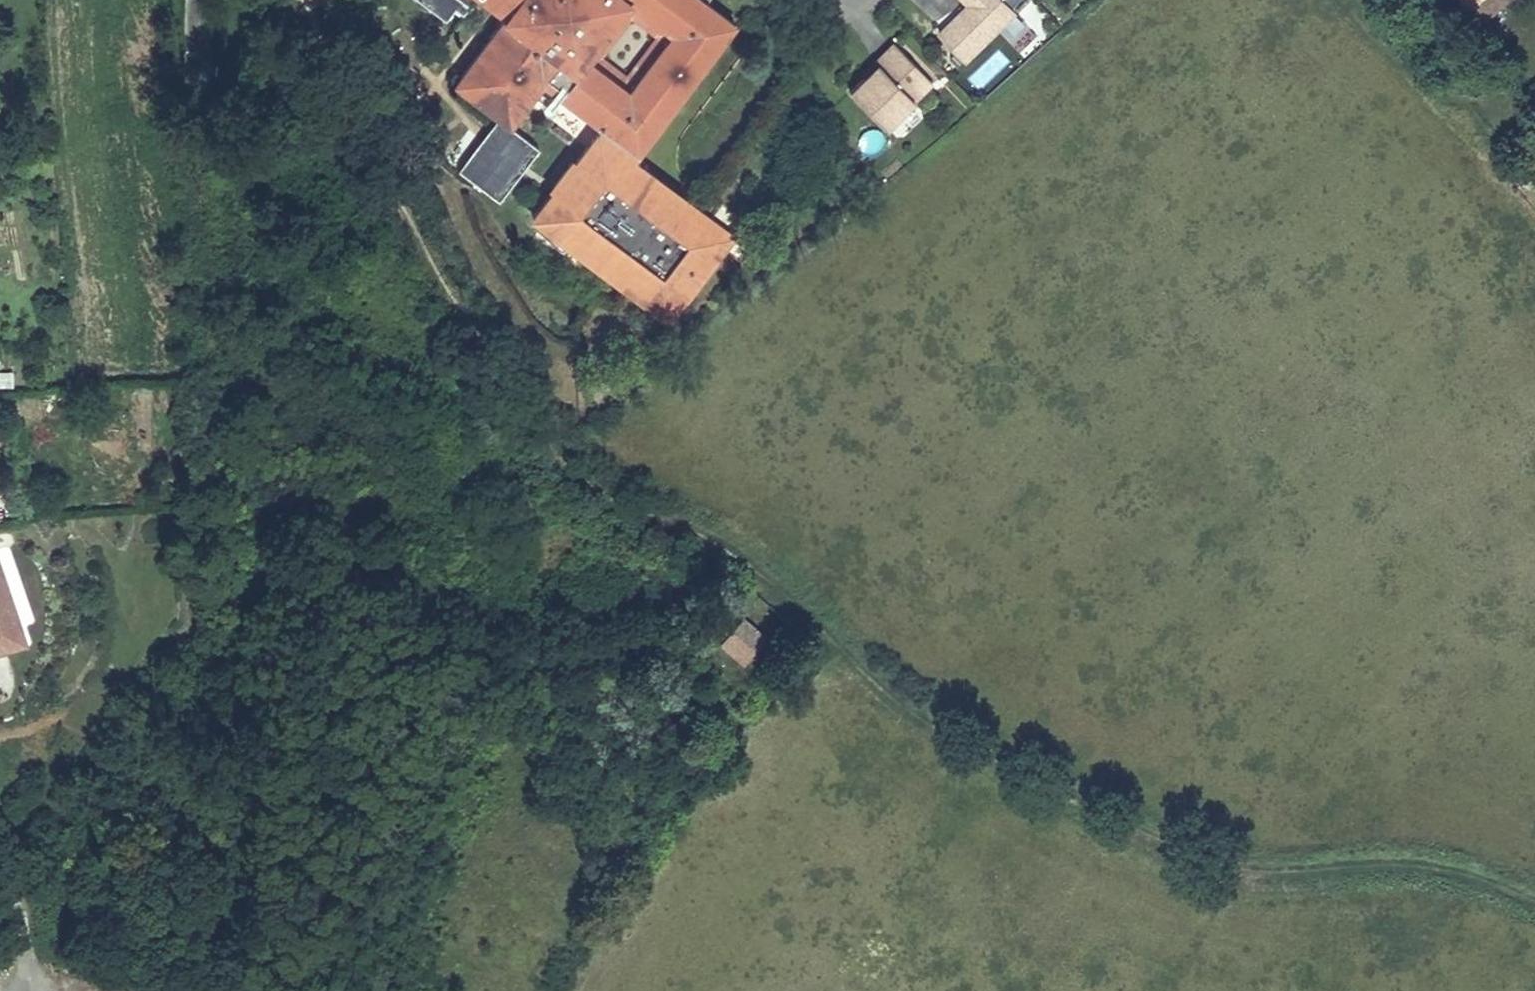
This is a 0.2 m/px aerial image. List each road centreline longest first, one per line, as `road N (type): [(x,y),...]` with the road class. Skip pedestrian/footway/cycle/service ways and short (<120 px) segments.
road 1 (track): [(303,0),(404,213),(584,481),(689,519),(747,582),(945,751),(1225,875),(1475,878),(1534,908)]

